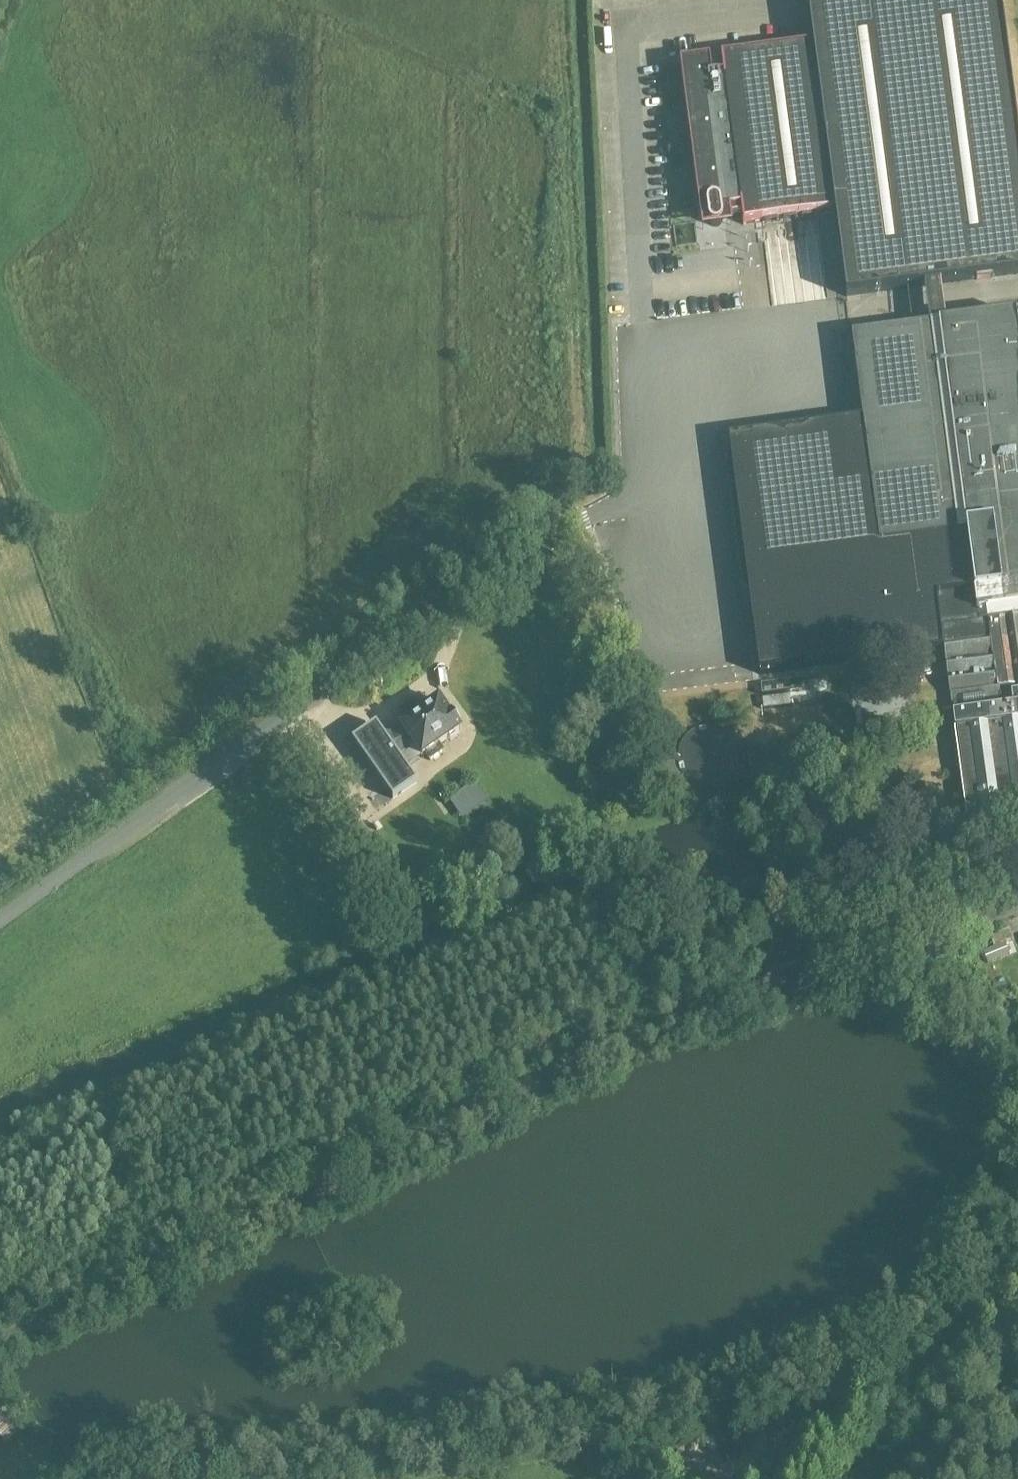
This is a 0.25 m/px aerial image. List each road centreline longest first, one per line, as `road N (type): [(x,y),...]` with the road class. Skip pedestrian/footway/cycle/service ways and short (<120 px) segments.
road 1 (unclassified): [(0,1341),(657,1028),(793,976),(946,934),(1017,901)]
road 2 (unclassified): [(0,921),(276,721),(574,527)]

